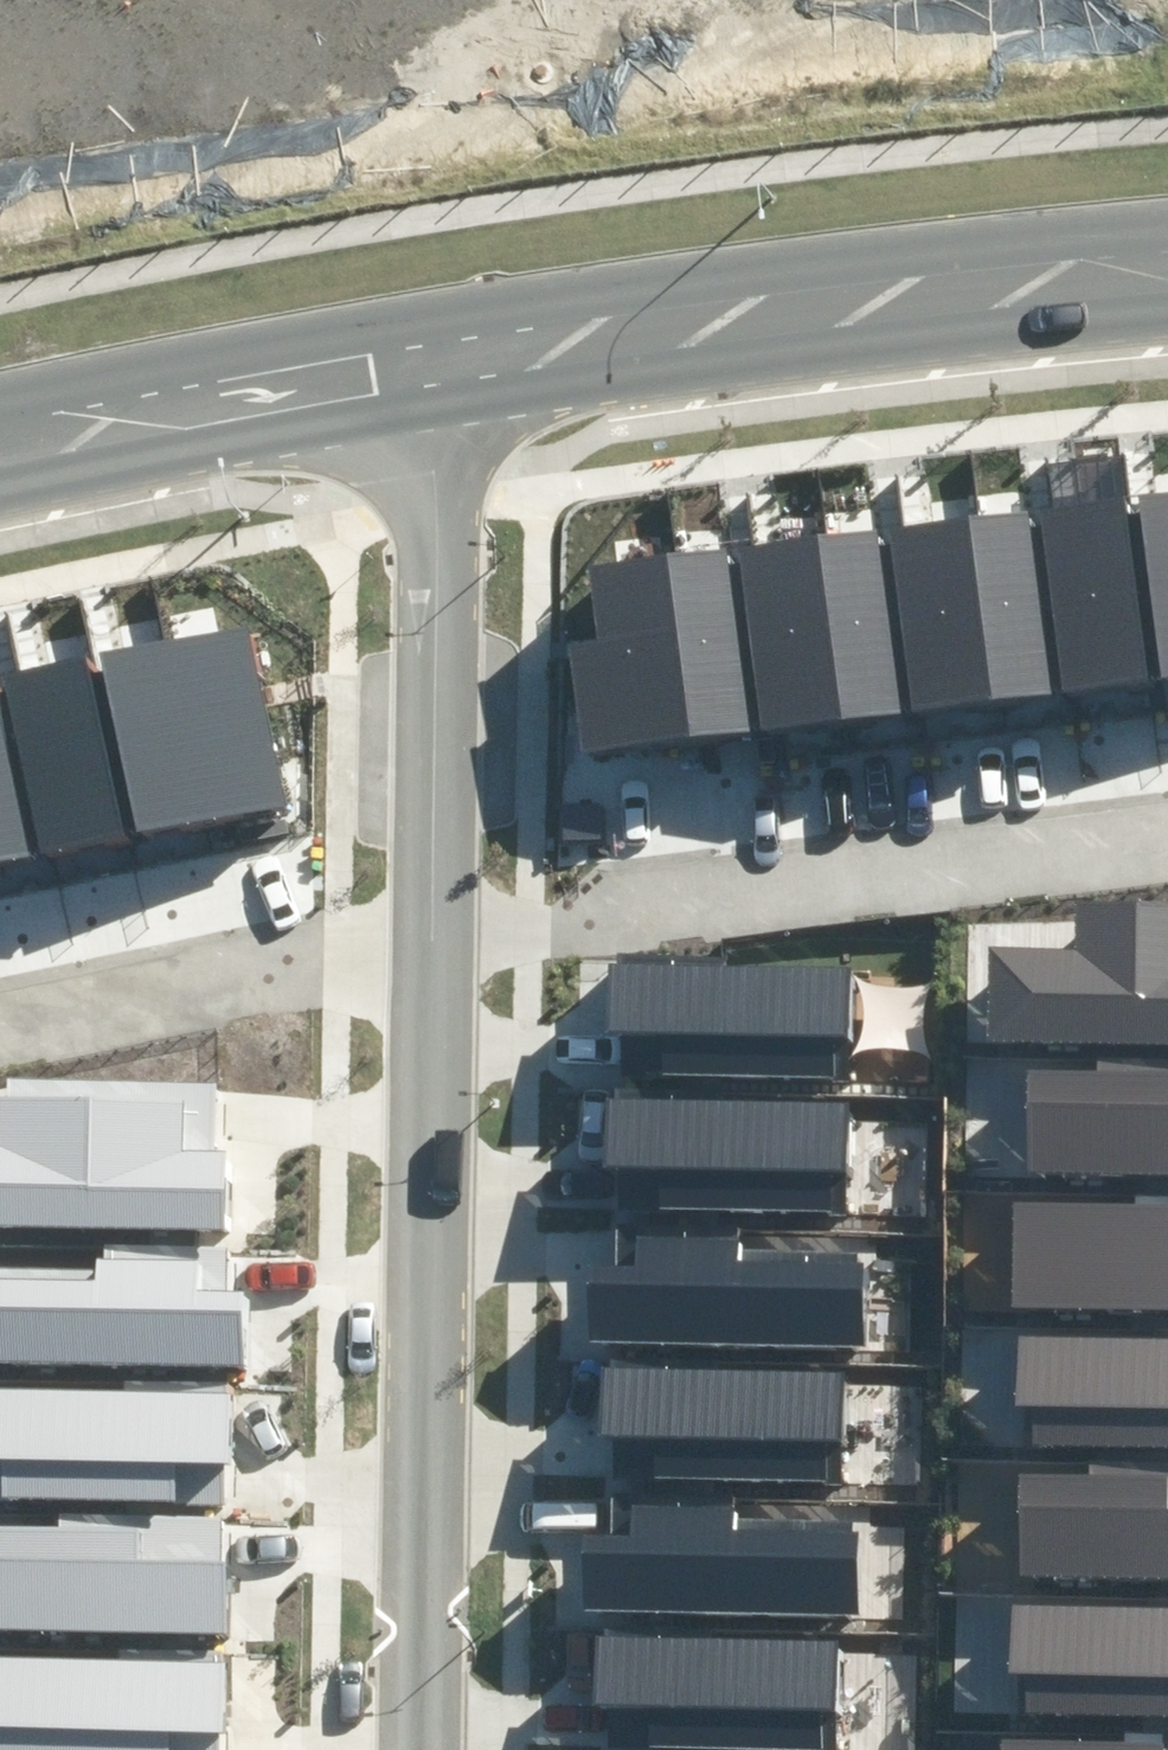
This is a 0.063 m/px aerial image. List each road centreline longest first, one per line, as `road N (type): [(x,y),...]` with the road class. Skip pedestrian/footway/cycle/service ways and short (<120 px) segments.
road 1 (residential): [(430,925),(423,1749)]
road 2 (unclassified): [(405,350),(1096,223),(1167,219)]
road 3 (residential): [(430,925),(1167,837)]
road 4 (residential): [(405,350),(431,464),(430,925)]
road 5 (residential): [(0,1022),(430,925)]
road 6 (unclassified): [(0,440),(405,350)]

